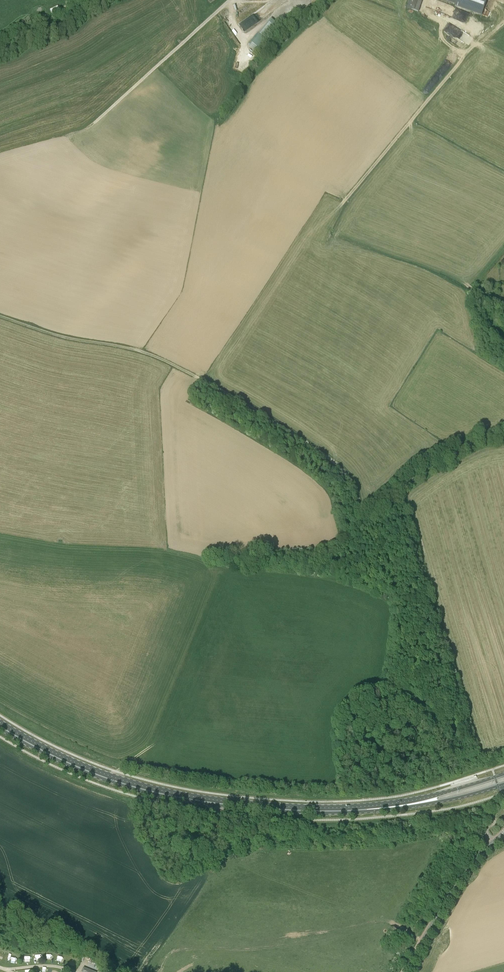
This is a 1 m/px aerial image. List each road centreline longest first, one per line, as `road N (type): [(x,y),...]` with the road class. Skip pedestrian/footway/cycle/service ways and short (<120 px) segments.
road 1 (track): [(0,316),(145,353),(229,394),(345,471),(365,516),(448,458),(503,438)]
road 2 (primary): [(428,800),(328,810),(186,797),(96,773),(0,725)]
road 3 (track): [(230,0),(94,124)]
road 4 (tertiary): [(404,971),(464,870),(503,834)]
road 5 (track): [(323,0),(280,33),(216,122)]

